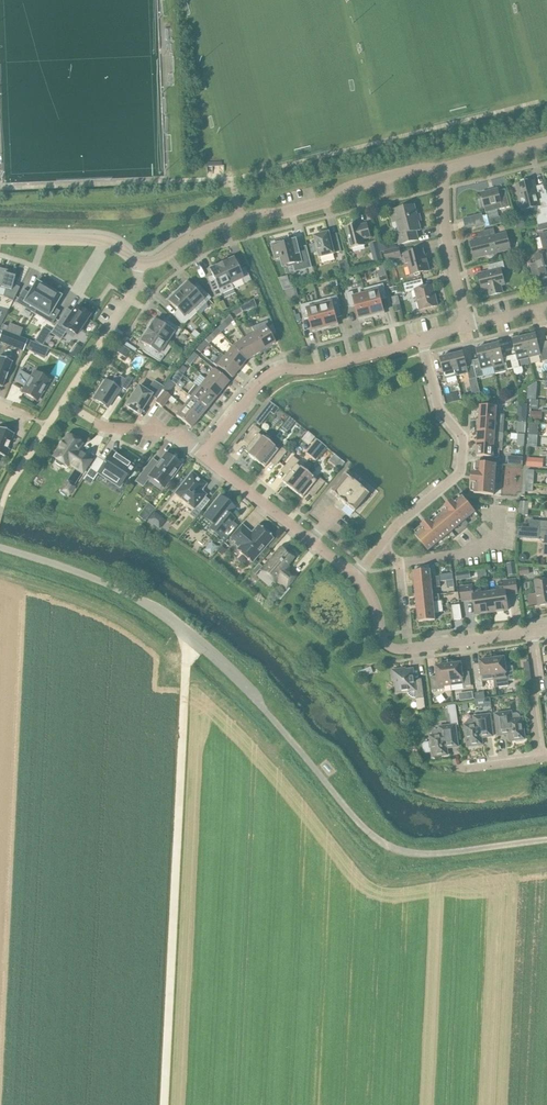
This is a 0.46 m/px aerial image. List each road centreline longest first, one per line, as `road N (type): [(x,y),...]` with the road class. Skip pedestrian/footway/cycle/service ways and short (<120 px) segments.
road 1 (unclassified): [(0,547),(119,589),(176,627),(380,842),(421,854),(546,841)]
road 2 (unclassified): [(144,269),(228,223),(439,172)]
road 3 (residential): [(204,454),(260,380),(423,341)]
road 4 (residential): [(379,548),(464,465),(464,443),(434,394),(423,341)]
road 5 (residential): [(534,634),(398,650),(381,640),(374,603),(355,575)]
road 6 (residential): [(355,575),(204,454)]
road 7 (residential): [(467,329),(439,172)]
road 8 (unclassified): [(144,269),(102,239),(0,235)]
road 9 (residential): [(204,454),(152,428),(118,428),(72,407)]
road 10 (residential): [(539,759),(534,634)]

